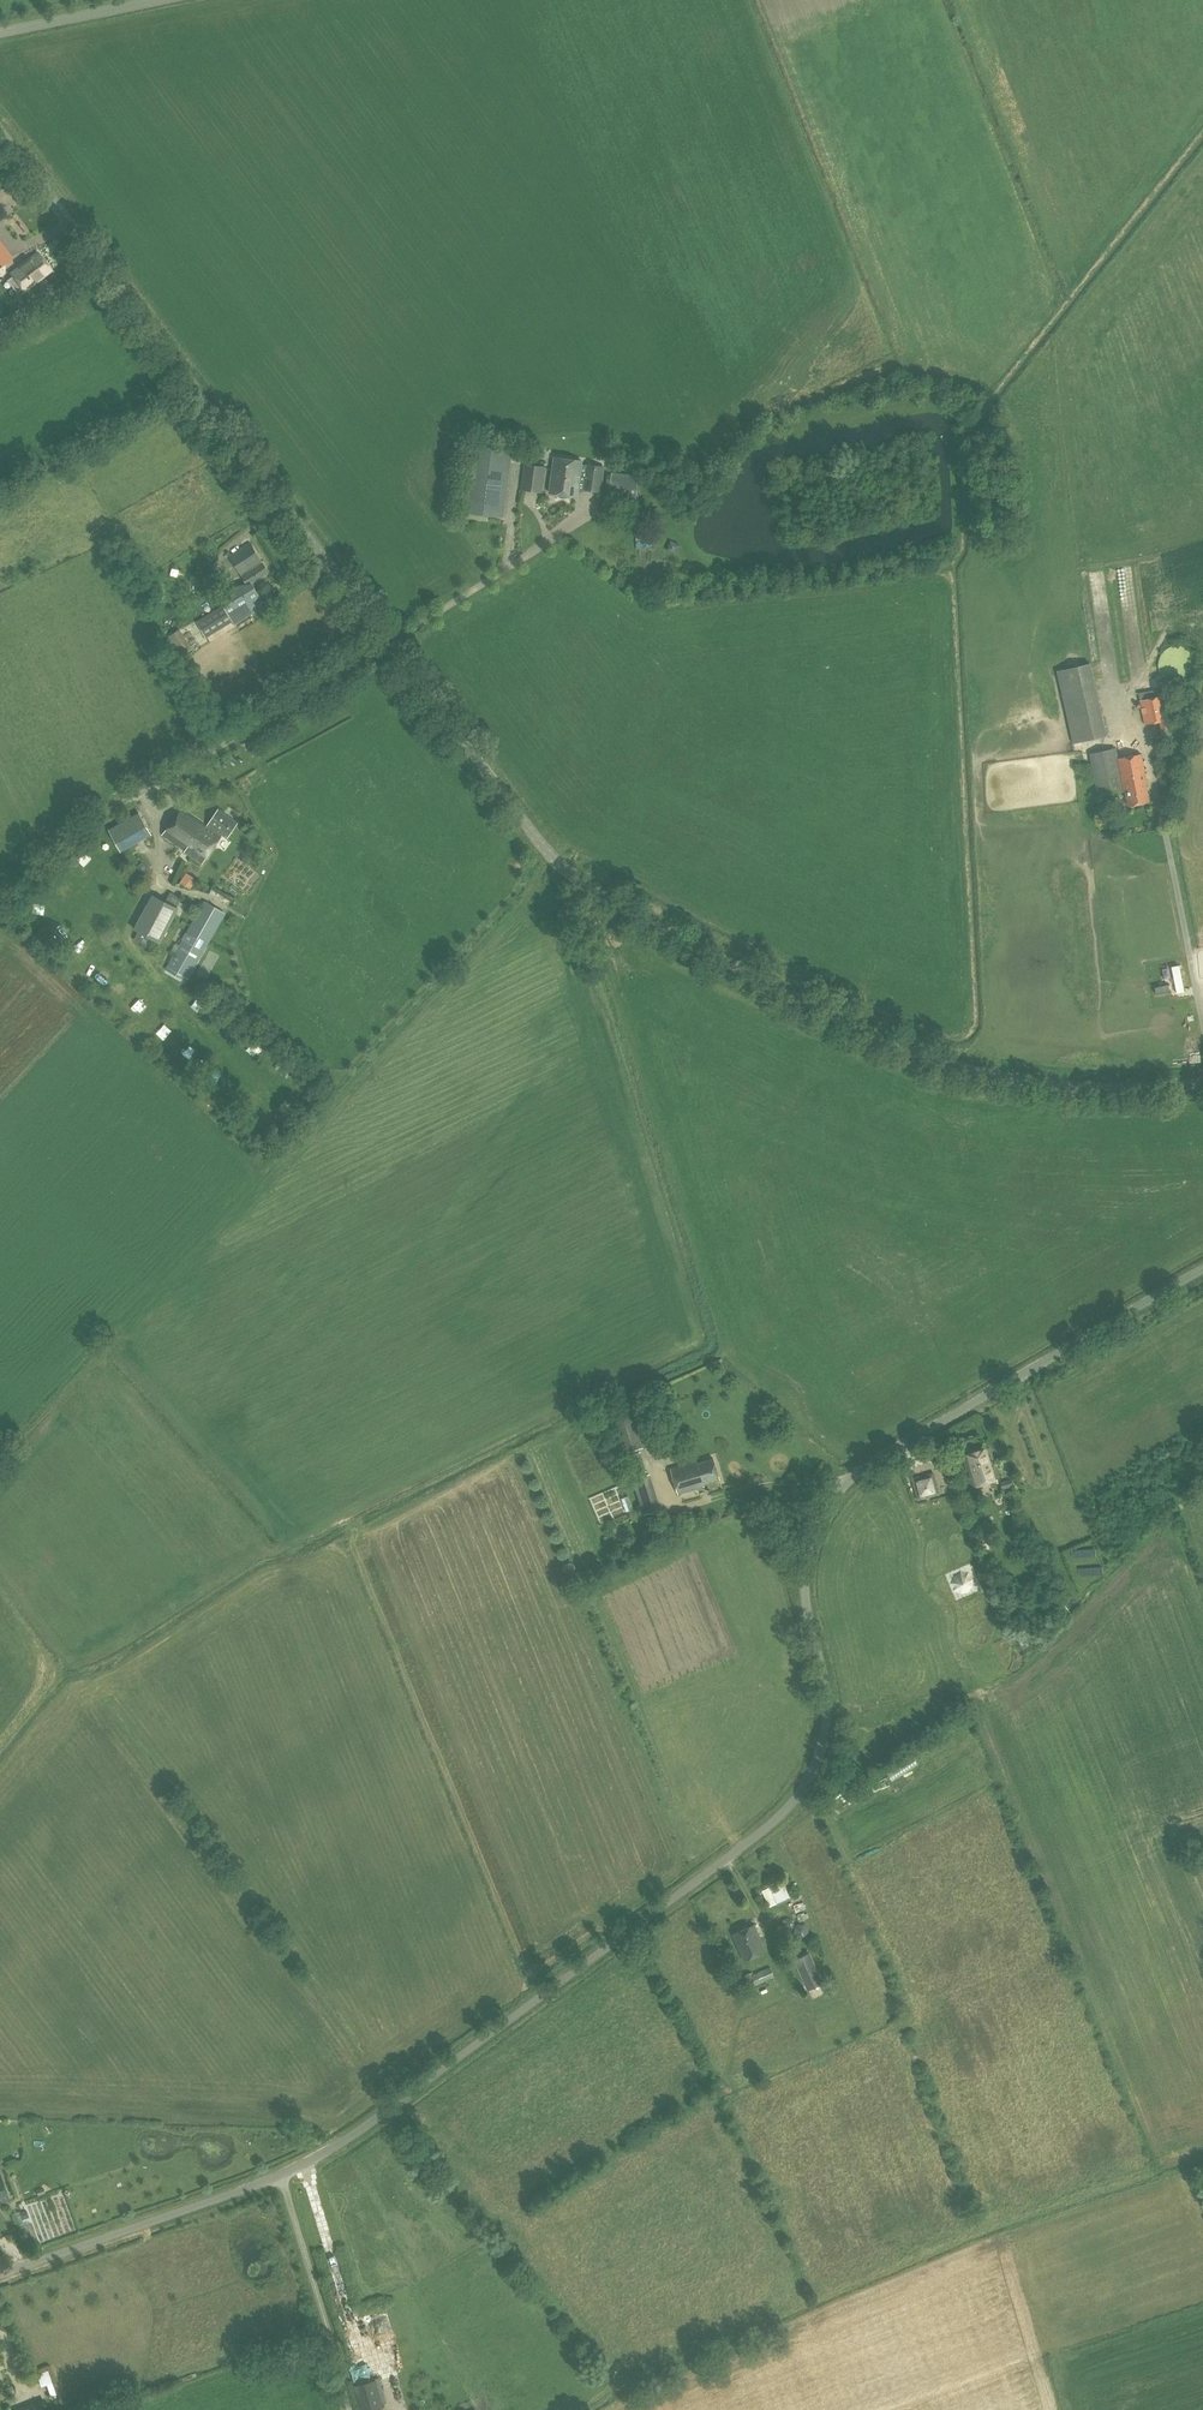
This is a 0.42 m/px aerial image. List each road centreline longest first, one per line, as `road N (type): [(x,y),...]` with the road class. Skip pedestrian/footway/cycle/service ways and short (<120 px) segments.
road 1 (unclassified): [(0,2274),(291,2172),(771,1823),(804,1787),(826,1726),(805,1580),(830,1503),(885,1452),(1202,1269)]
road 2 (unclassified): [(1202,1084),(1060,1087),(963,1068),(894,1045),(623,913),(558,864),(388,643)]
road 3 (unclassified): [(388,643),(0,133)]
road 4 (unclassified): [(135,796),(388,643)]
road 5 (track): [(0,916),(83,832),(135,796)]
road 6 (unclassified): [(0,32),(156,0)]

